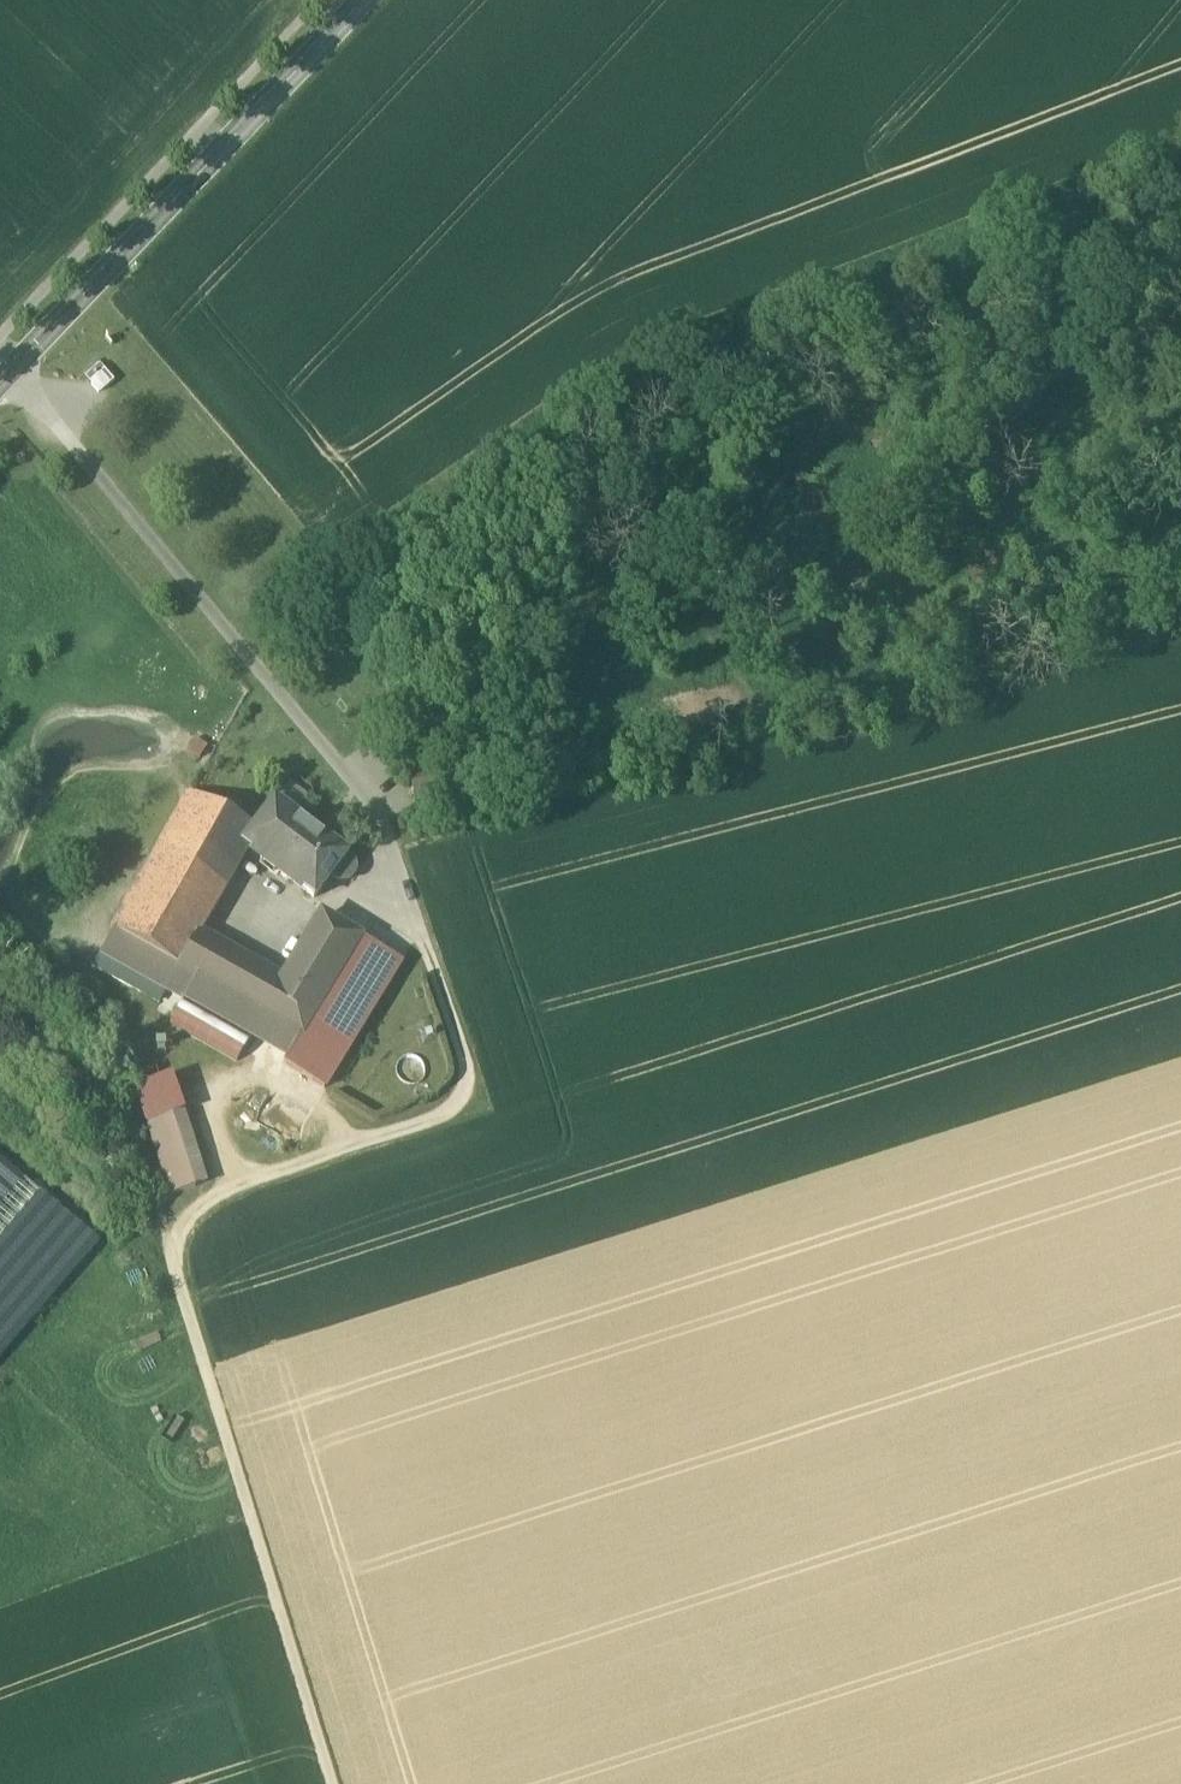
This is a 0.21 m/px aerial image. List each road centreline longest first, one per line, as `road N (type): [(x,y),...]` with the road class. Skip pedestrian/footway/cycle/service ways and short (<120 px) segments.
road 1 (track): [(436,980),(469,1075),(456,1108),(234,1187),(196,1212),(173,1246),(333,1783)]
road 2 (tertiary): [(362,0),(0,386)]

